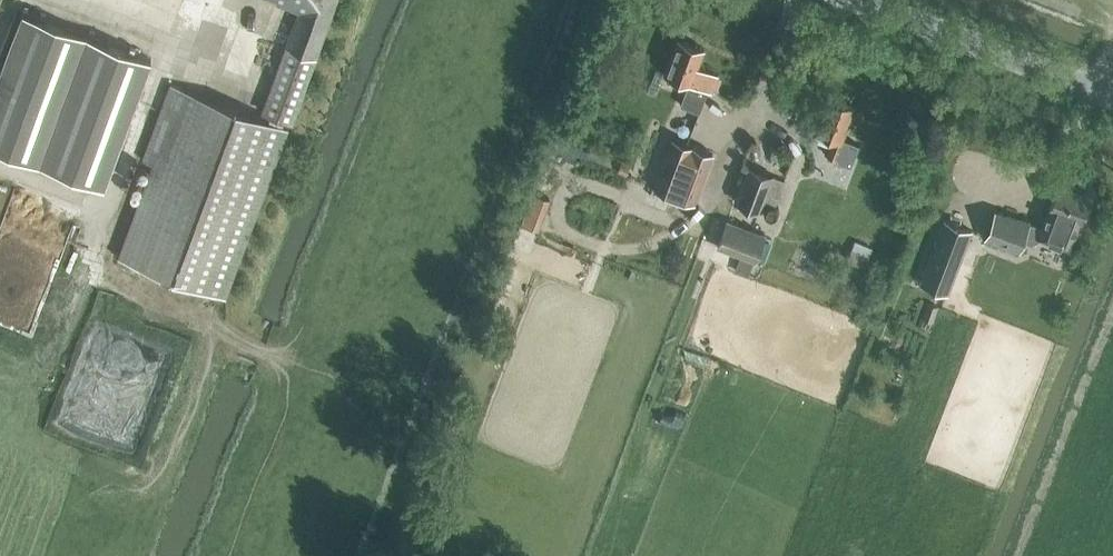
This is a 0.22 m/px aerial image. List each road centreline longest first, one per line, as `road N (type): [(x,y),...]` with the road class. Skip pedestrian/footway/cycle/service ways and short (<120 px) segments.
road 1 (tertiary): [(1112,97),(855,0)]

